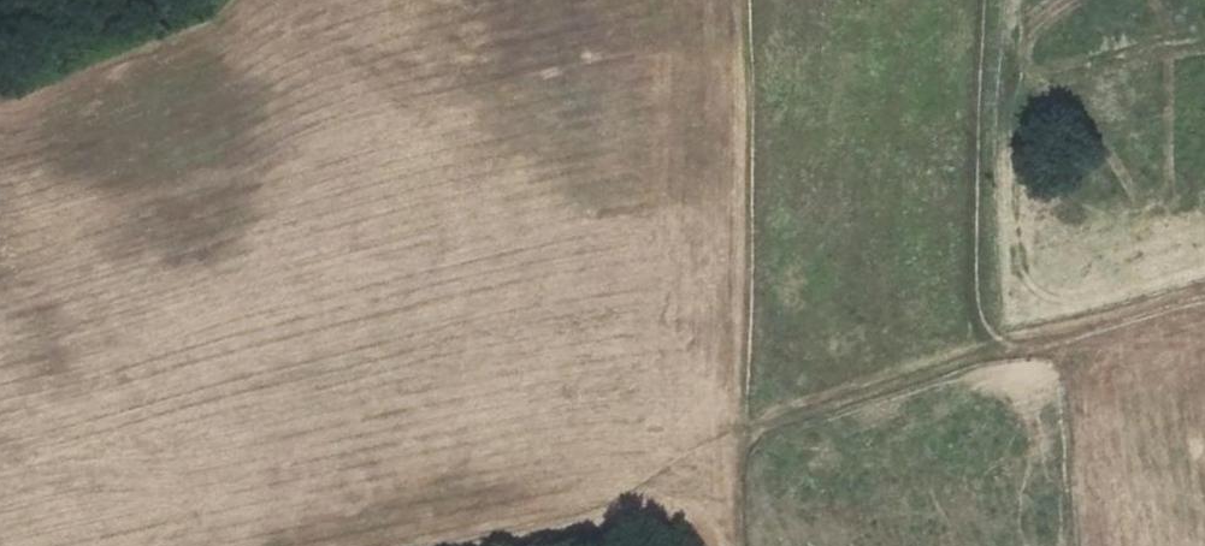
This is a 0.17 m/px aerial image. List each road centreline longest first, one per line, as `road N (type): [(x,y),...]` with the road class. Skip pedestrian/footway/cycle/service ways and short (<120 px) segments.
road 1 (track): [(985,0),(977,272),(993,335),(989,355)]

